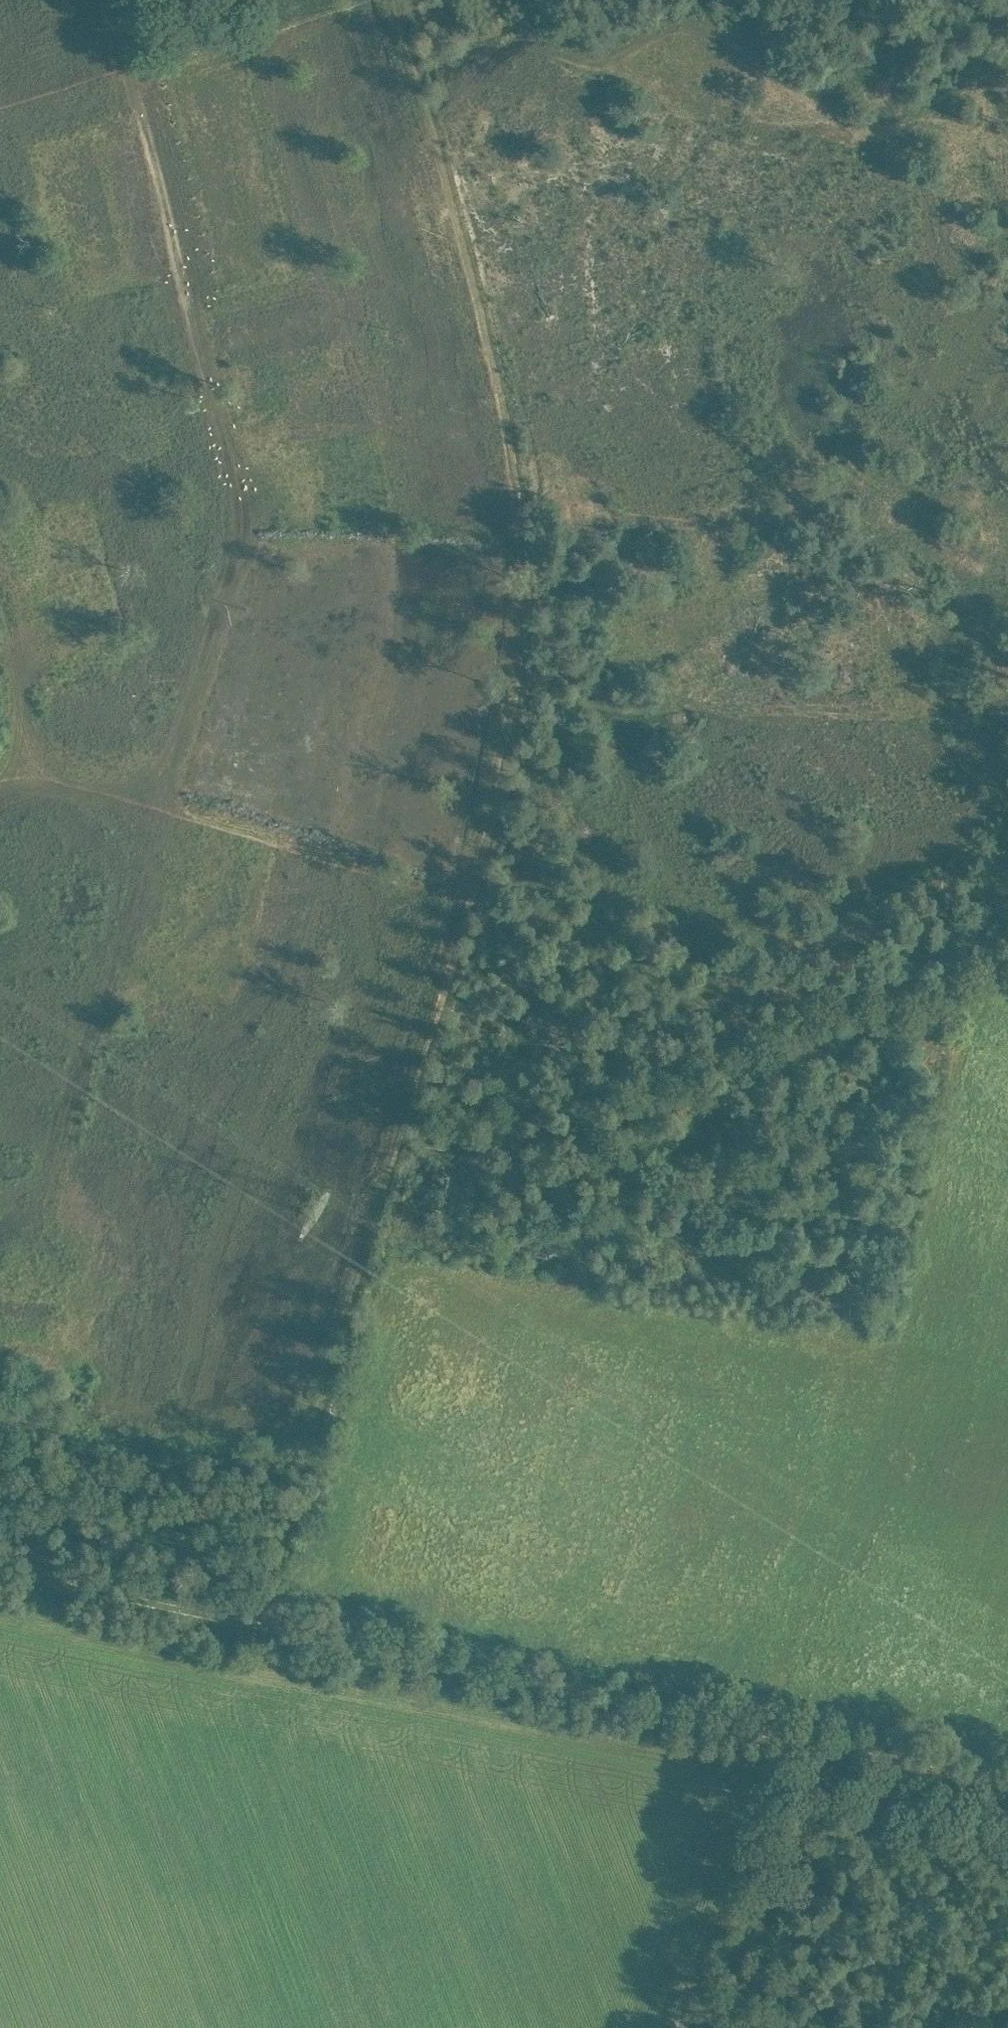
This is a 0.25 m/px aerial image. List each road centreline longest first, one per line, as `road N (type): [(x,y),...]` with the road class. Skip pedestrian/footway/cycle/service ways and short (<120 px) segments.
road 1 (track): [(245,1623),(504,730),(521,586)]
road 2 (track): [(1007,1786),(245,1623)]
road 3 (track): [(390,0),(514,445)]
road 4 (track): [(245,1623),(0,1571)]
road 5 (track): [(514,445),(521,586)]

